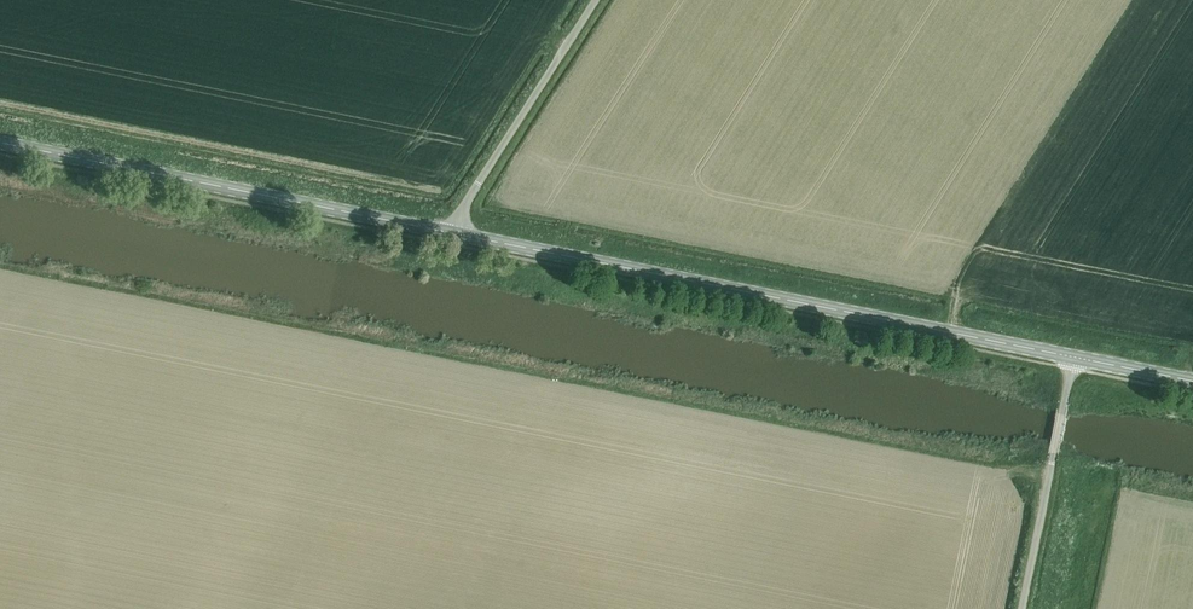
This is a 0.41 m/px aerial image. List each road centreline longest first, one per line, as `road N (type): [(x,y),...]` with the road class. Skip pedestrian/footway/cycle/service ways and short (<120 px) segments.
road 1 (tertiary): [(1074,357),(452,232)]
road 2 (tertiary): [(452,232),(0,144)]
road 3 (unclassified): [(452,232),(597,0)]
road 4 (unclassified): [(1021,608),(1074,357)]
road 5 (tertiary): [(1192,381),(1074,357)]

